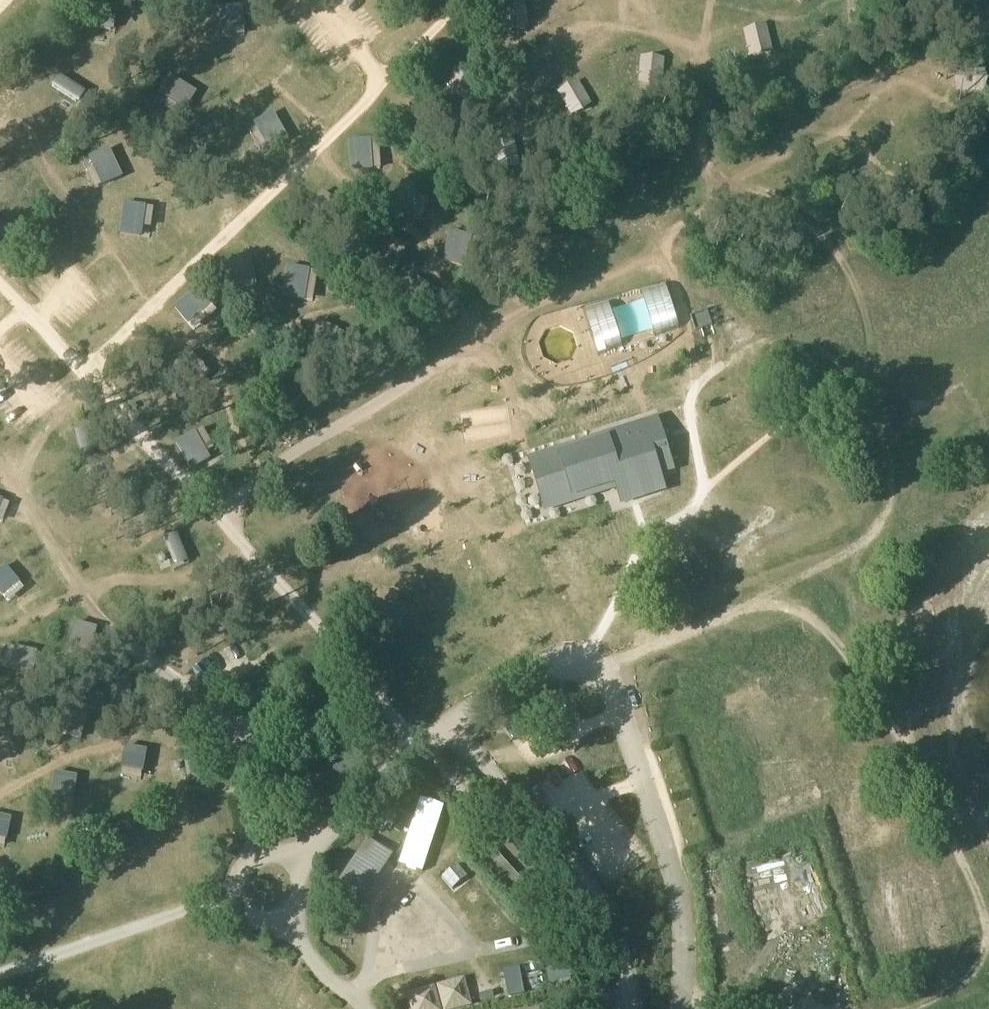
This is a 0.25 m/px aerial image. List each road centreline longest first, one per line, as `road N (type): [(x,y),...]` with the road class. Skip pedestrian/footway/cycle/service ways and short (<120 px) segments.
road 1 (unclassified): [(683,1008),(684,927),(674,866),(617,699),(596,667)]
road 2 (residential): [(443,731),(583,893),(621,1008)]
road 3 (residential): [(302,883),(281,857),(257,855),(237,867),(229,889),(235,911),(263,927),(293,915),(302,894)]
road 4 (residential): [(596,667),(573,662),(443,731)]

